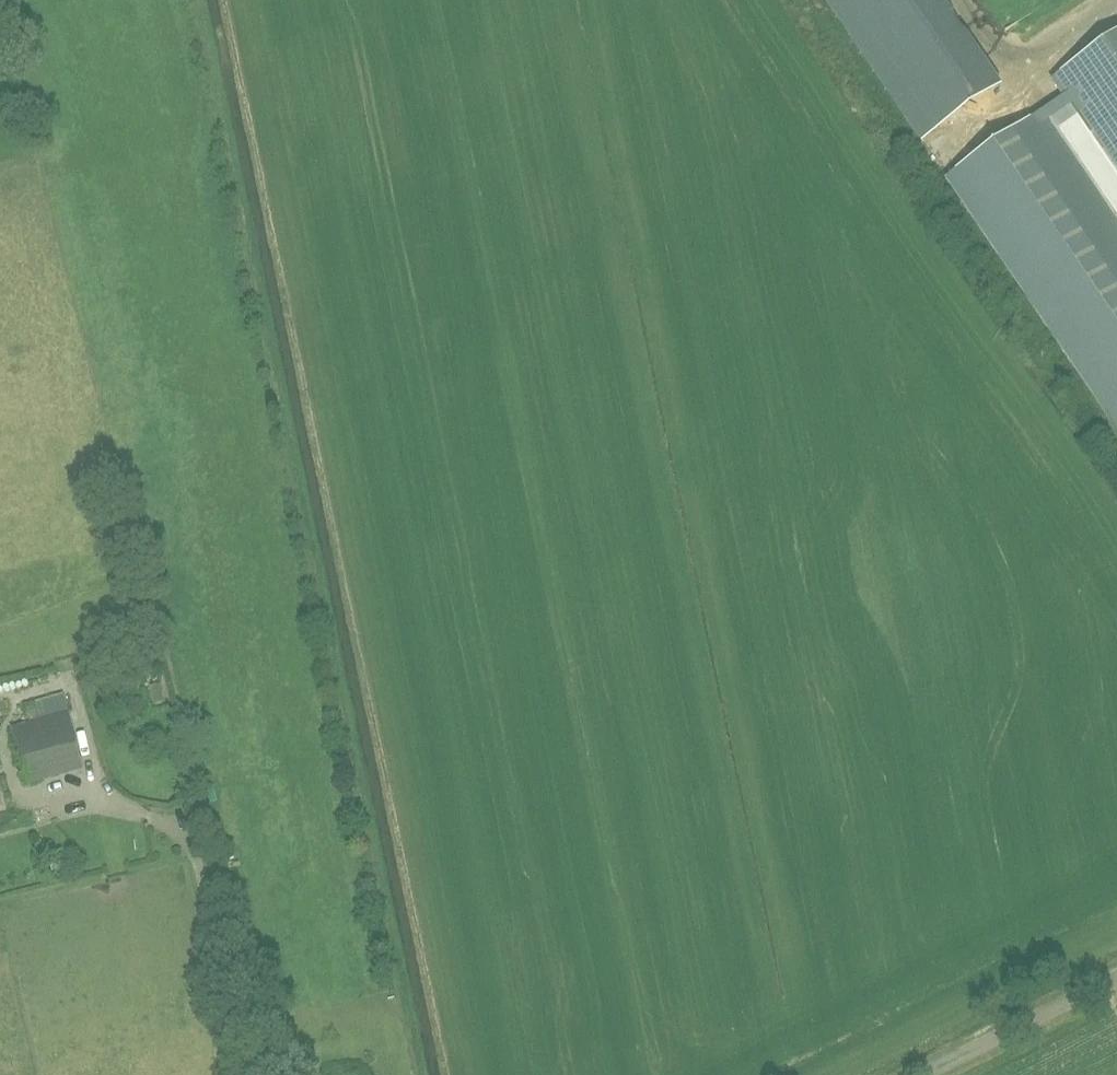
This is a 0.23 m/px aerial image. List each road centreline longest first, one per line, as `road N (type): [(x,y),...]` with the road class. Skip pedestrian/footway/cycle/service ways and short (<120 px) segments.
road 1 (unclassified): [(921,1074),(1116,976)]

